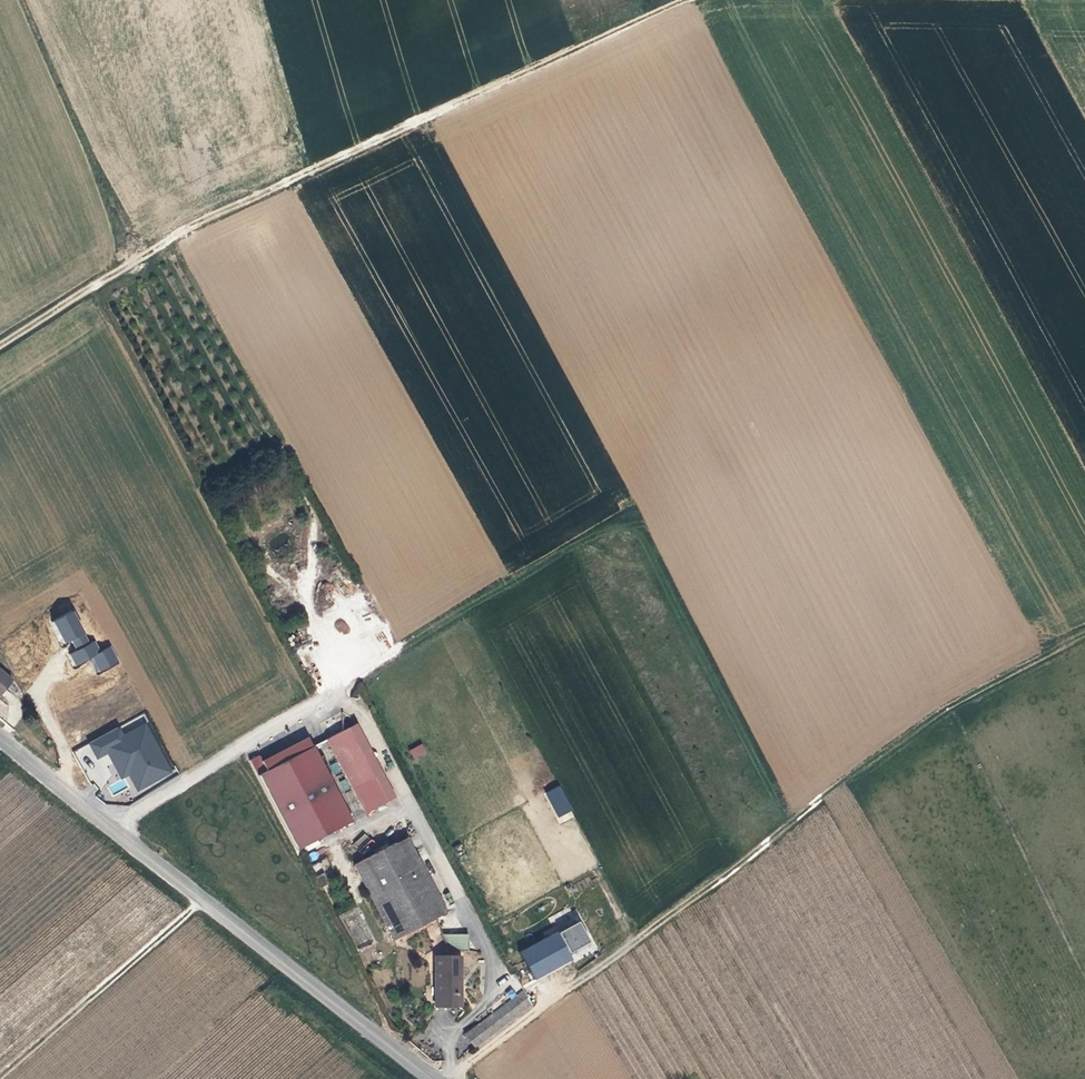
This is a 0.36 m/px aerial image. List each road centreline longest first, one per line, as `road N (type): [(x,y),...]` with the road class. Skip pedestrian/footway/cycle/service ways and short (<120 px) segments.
road 1 (track): [(445,1078),(931,715),(1084,631)]
road 2 (track): [(685,0),(189,218),(0,342)]
road 3 (tertiary): [(0,736),(437,1078)]

